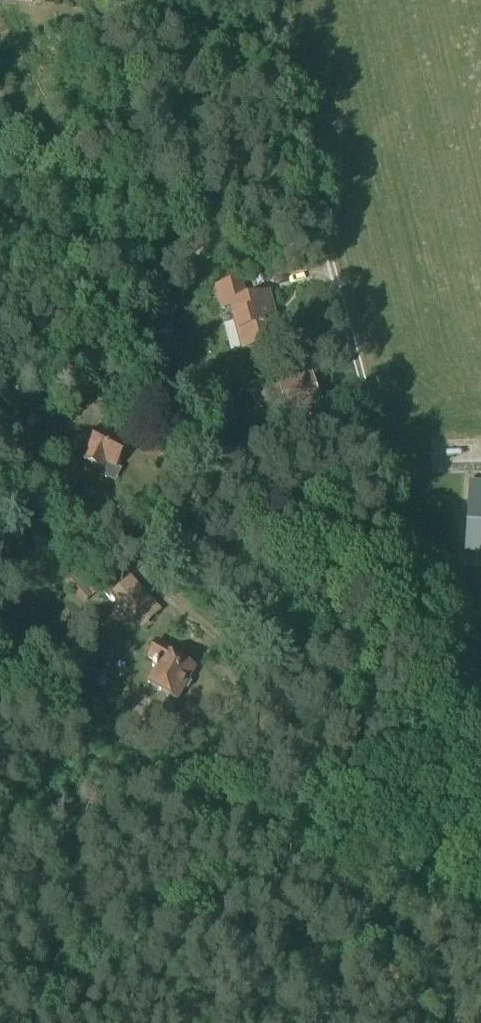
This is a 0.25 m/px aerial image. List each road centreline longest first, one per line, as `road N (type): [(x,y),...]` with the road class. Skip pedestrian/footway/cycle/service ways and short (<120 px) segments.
road 1 (unclassified): [(480,763),(464,760),(274,60)]
road 2 (track): [(317,872),(244,847),(0,707)]
road 3 (track): [(464,760),(395,750),(336,834)]
road 4 (track): [(317,872),(480,928)]

